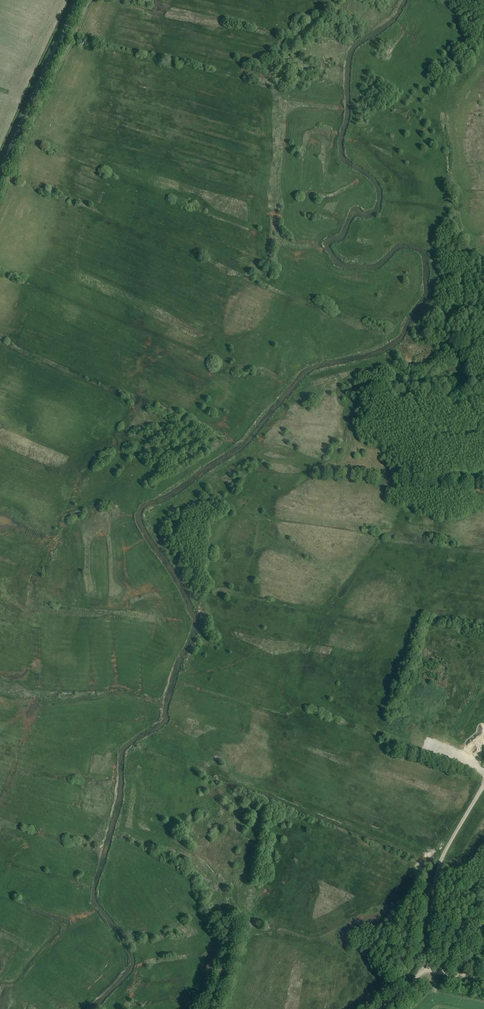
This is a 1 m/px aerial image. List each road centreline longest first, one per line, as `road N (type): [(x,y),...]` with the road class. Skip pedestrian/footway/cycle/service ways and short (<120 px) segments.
road 1 (track): [(483,784),(440,861),(424,967)]
road 2 (unclassified): [(0,172),(78,0)]

